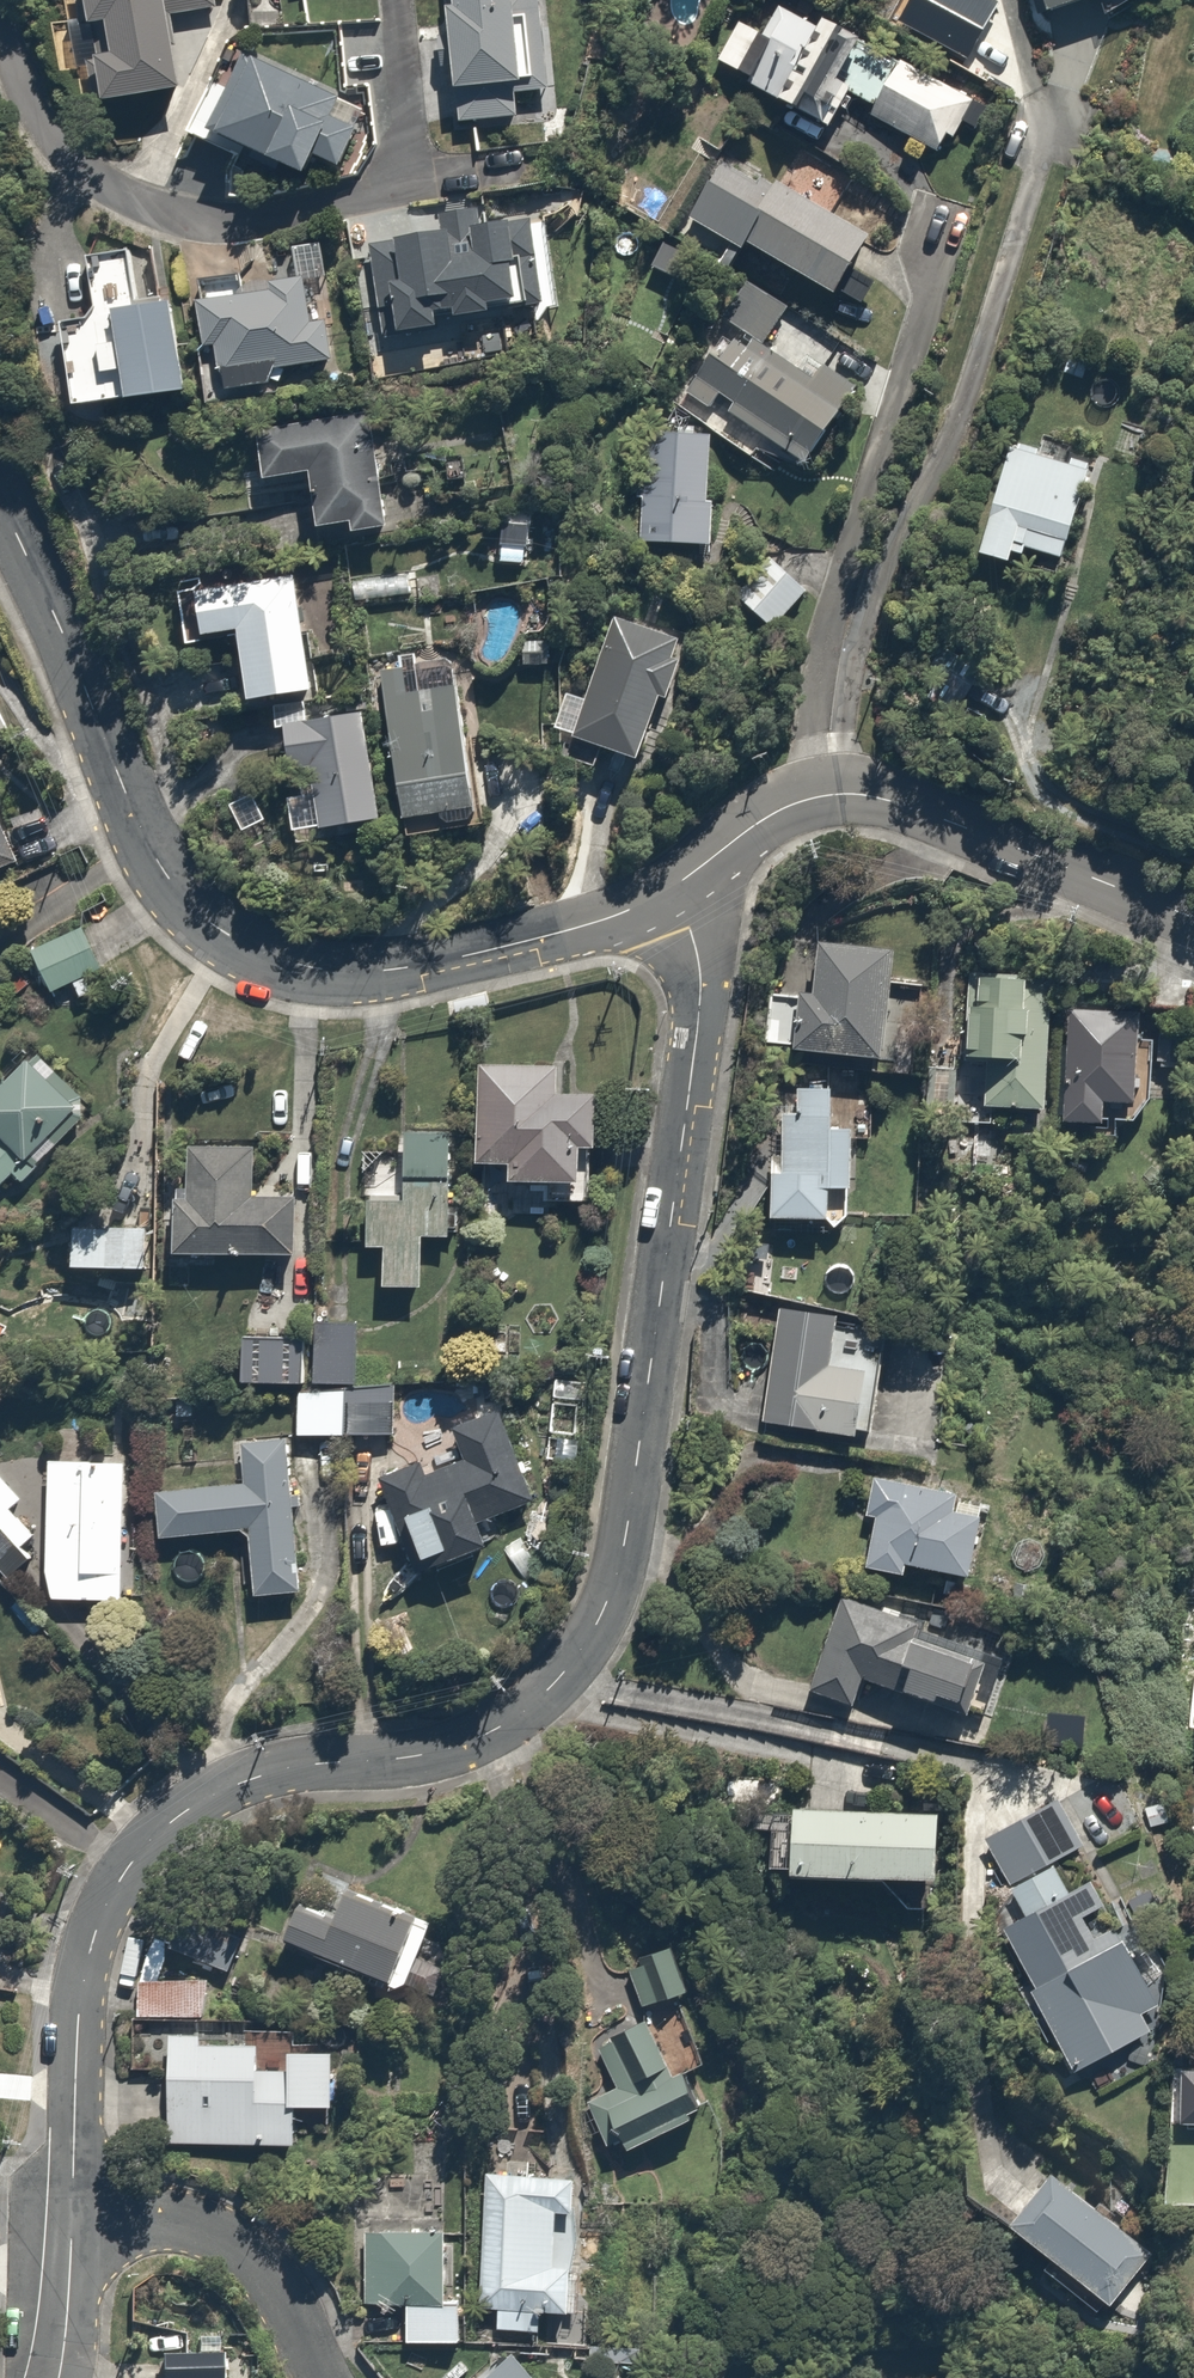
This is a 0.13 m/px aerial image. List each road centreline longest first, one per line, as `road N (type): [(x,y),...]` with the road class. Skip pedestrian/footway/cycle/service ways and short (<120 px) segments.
road 1 (residential): [(128,1870),(170,1830),(241,1789),(466,1749),(548,1691),(594,1627),(612,1580),(633,1462),(694,1039),(695,979),(667,896)]
road 2 (tertiary): [(0,515),(152,866),(211,932),(247,954),(314,978),(406,976),(558,944),(616,926),(667,896)]
road 3 (residential): [(0,18),(45,127),(101,189),(195,229),(316,209),(378,189),(402,167),(393,0)]
road 4 (tertiary): [(667,896),(773,818),(844,804),(948,832),(1193,930)]
road 5 (residential): [(73,2215),(84,1977),(128,1870)]
road 6 (residential): [(73,2215),(193,2235),(231,2254),(279,2307),(312,2377)]
road 7 (residential): [(59,2377),(73,2215)]
road 8 (residential): [(128,1870),(0,1778)]

